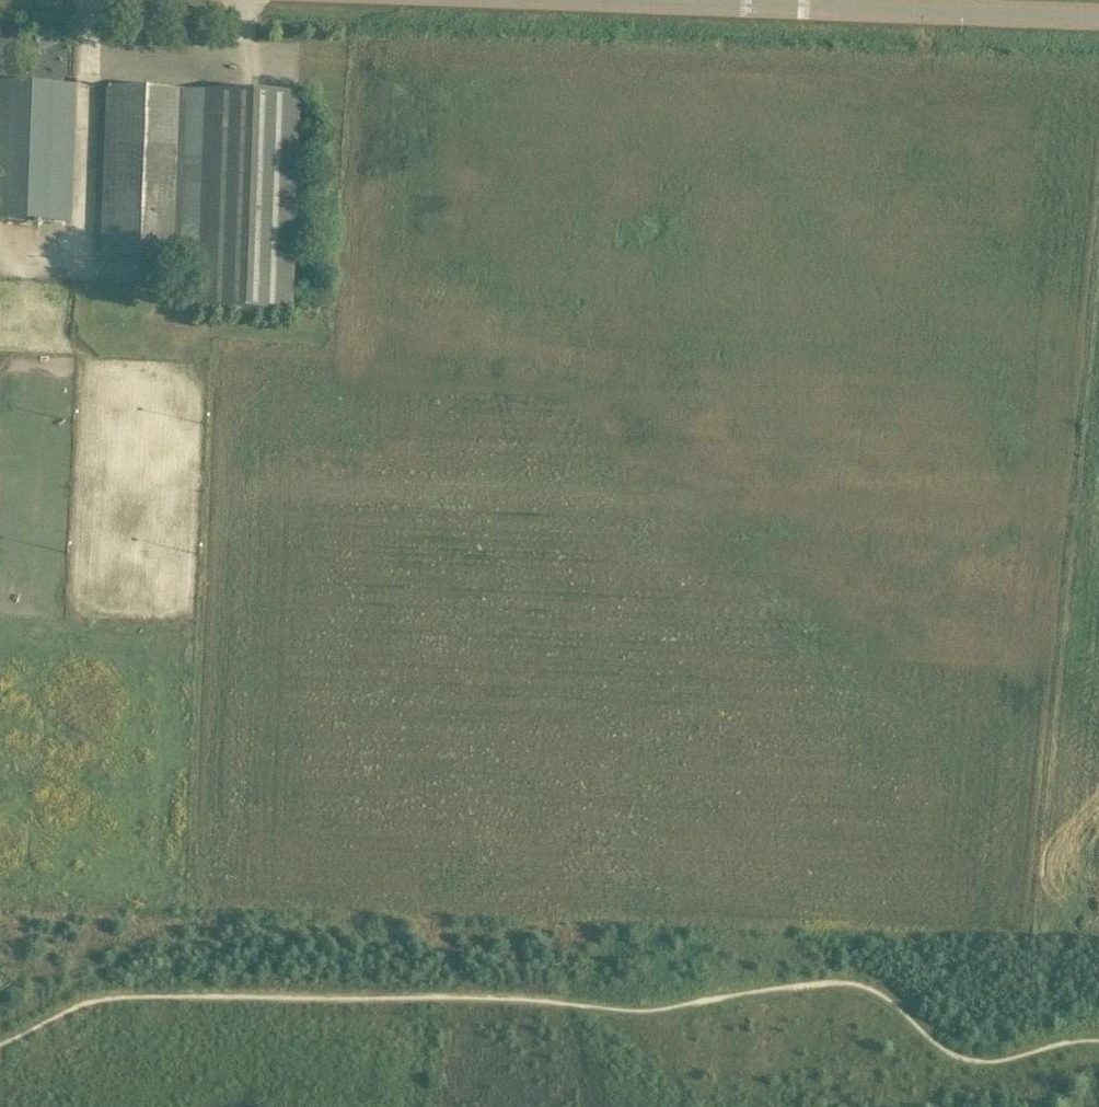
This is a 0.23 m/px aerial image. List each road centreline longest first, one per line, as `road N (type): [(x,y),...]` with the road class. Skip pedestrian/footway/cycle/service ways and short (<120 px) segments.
road 1 (unclassified): [(1098,17),(627,0)]

